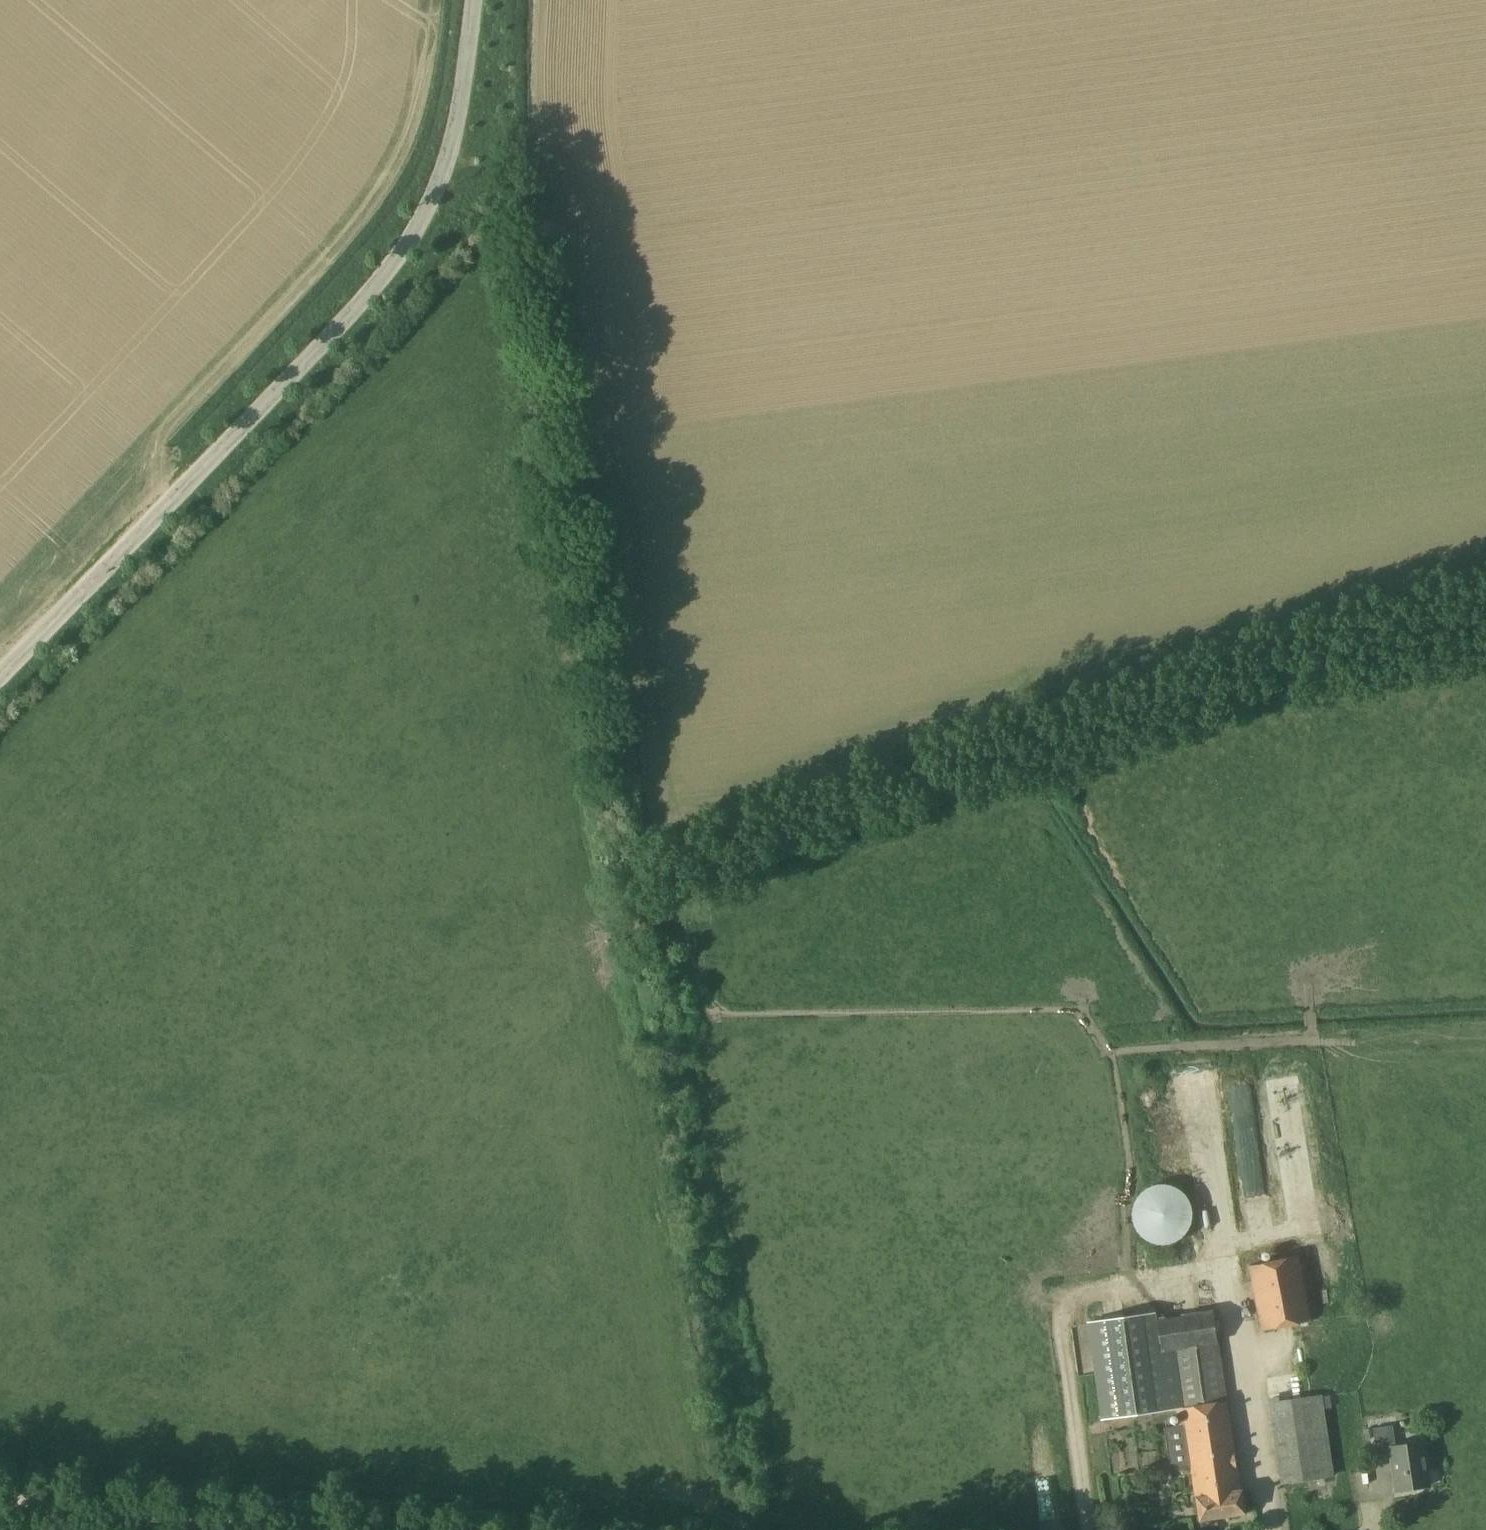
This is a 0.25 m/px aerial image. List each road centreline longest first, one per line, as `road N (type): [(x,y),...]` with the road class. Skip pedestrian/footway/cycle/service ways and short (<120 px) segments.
road 1 (unclassified): [(0,682),(402,266),(449,162),(476,0)]
road 2 (track): [(284,1529),(0,1502)]

